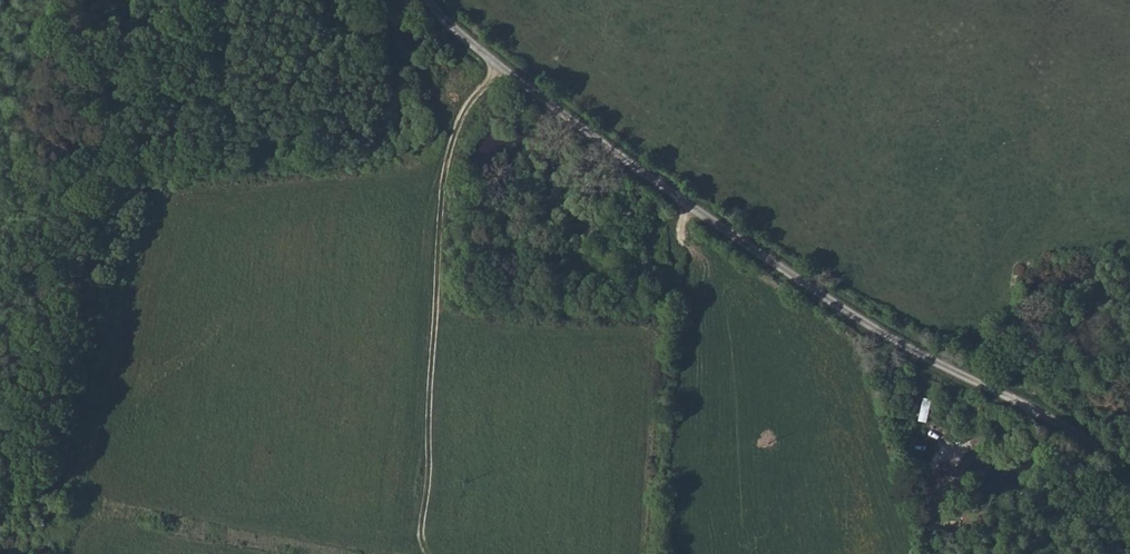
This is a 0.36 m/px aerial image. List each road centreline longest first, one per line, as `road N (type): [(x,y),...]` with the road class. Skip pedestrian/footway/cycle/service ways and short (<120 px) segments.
road 1 (residential): [(1129,480),(1077,436),(875,332),(509,78),(428,0)]
road 2 (track): [(497,68),(449,162),(421,537),(426,553)]
road 3 (track): [(692,205),(663,325),(648,553)]
road 4 (track): [(449,162),(178,184)]
road 5 (track): [(441,310),(663,325)]
road 6 (track): [(1035,414),(1037,424),(1024,434),(965,440),(904,461)]

